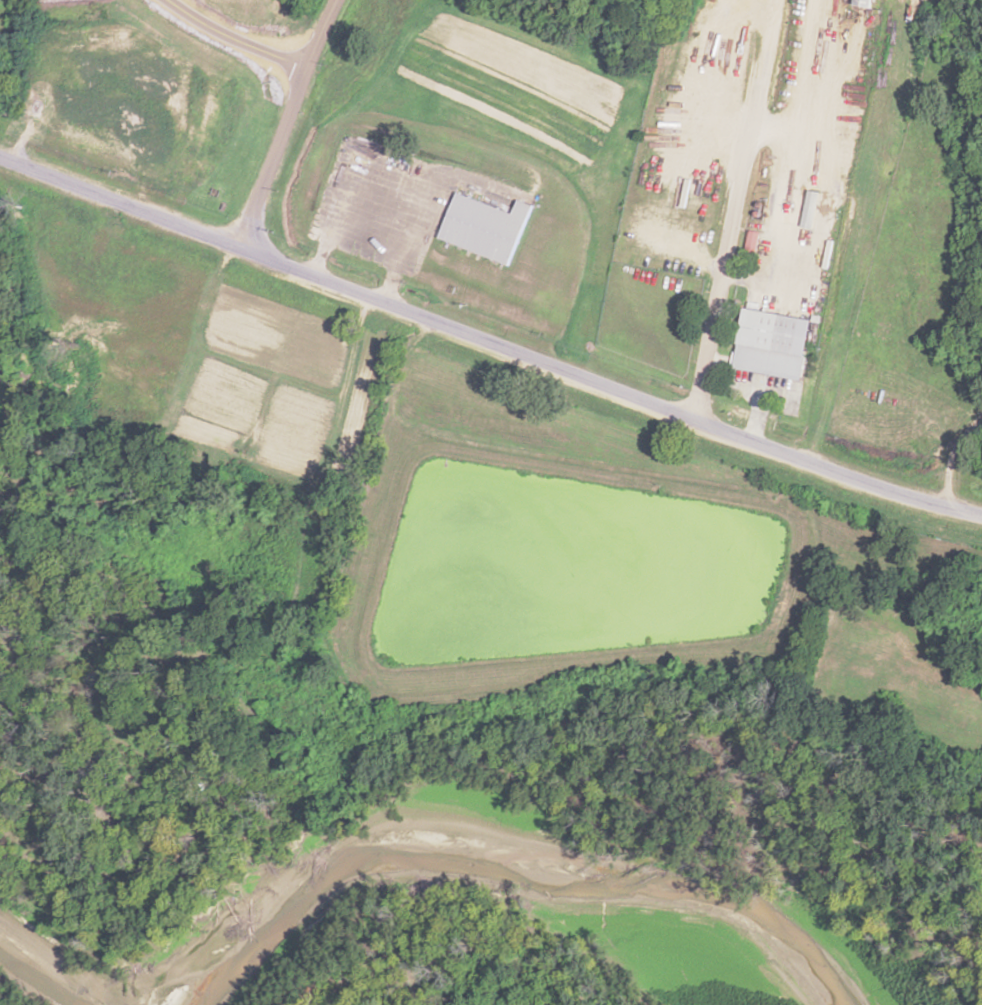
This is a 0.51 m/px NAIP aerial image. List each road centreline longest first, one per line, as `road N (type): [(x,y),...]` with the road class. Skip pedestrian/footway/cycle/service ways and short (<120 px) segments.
road 1 (residential): [(981,515),(862,485),(0,157)]
road 2 (residential): [(240,248),(269,152),(333,0)]

